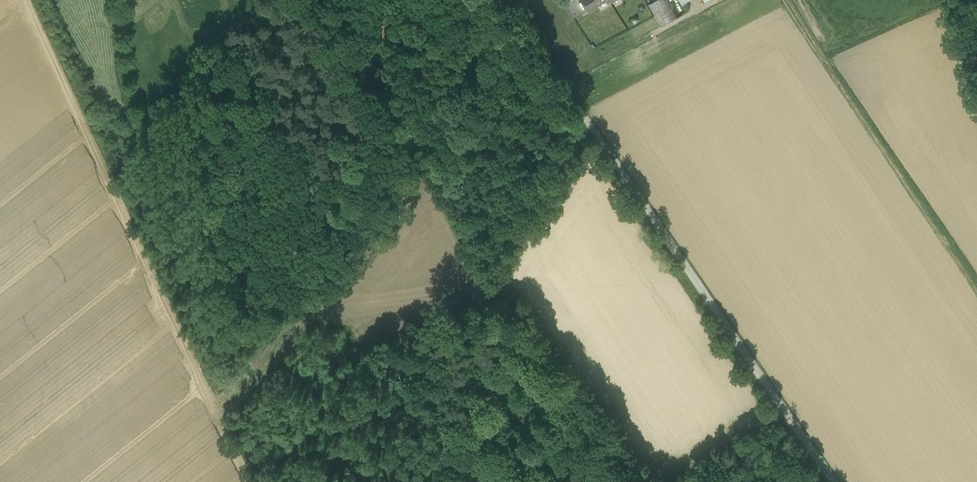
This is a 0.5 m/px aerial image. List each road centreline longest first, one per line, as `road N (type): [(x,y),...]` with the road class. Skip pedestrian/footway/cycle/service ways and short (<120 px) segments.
road 1 (track): [(830,481),(513,6),(520,0)]
road 2 (track): [(786,0),(976,287)]

